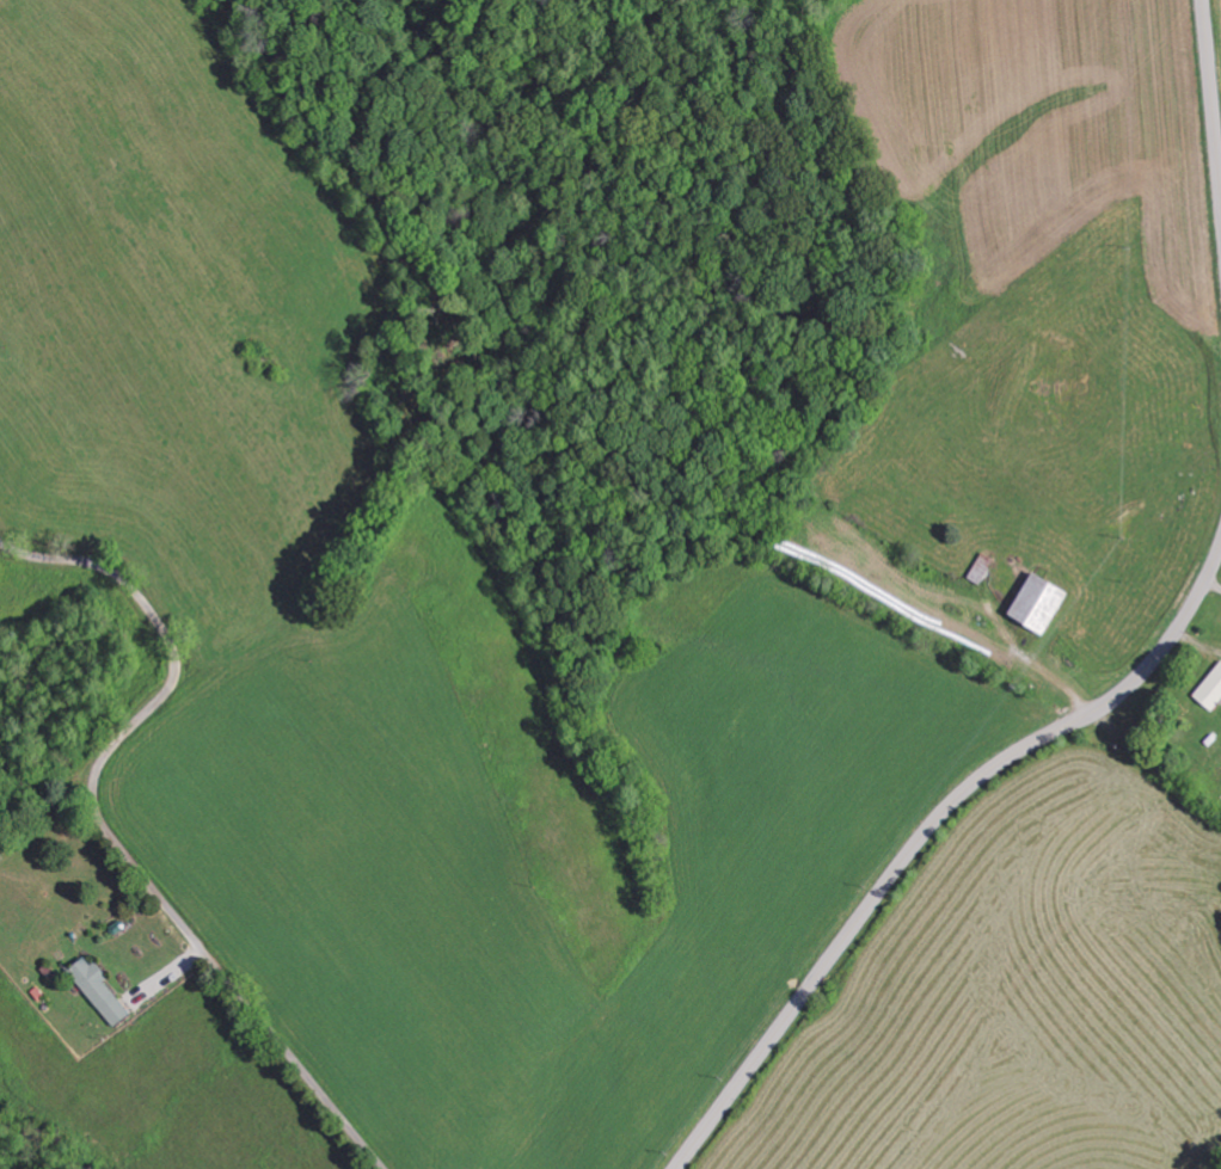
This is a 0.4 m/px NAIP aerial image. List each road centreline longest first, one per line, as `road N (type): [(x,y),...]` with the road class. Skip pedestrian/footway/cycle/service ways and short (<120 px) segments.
road 1 (residential): [(383,1168),(106,830),(97,788),(104,765),(176,671),(155,620),(105,572),(0,542)]
road 2 (tertiary): [(1220,542),(1188,613),(1142,672),(944,811),(676,1168)]
road 3 (tertiary): [(1206,0),(1220,164)]

